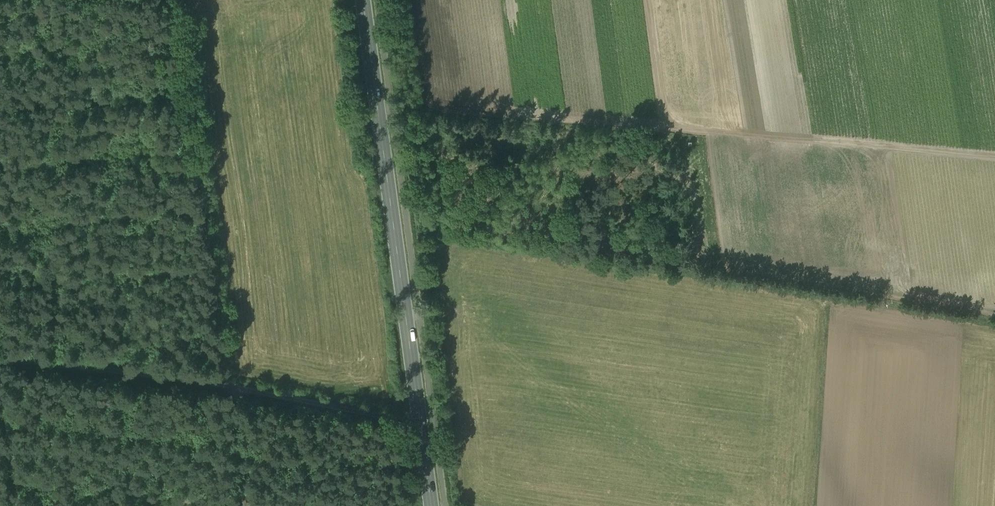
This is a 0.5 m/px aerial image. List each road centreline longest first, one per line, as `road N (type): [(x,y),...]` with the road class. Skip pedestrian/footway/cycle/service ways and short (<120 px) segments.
road 1 (primary): [(434,505),(365,0)]
road 2 (track): [(332,404),(0,366)]

